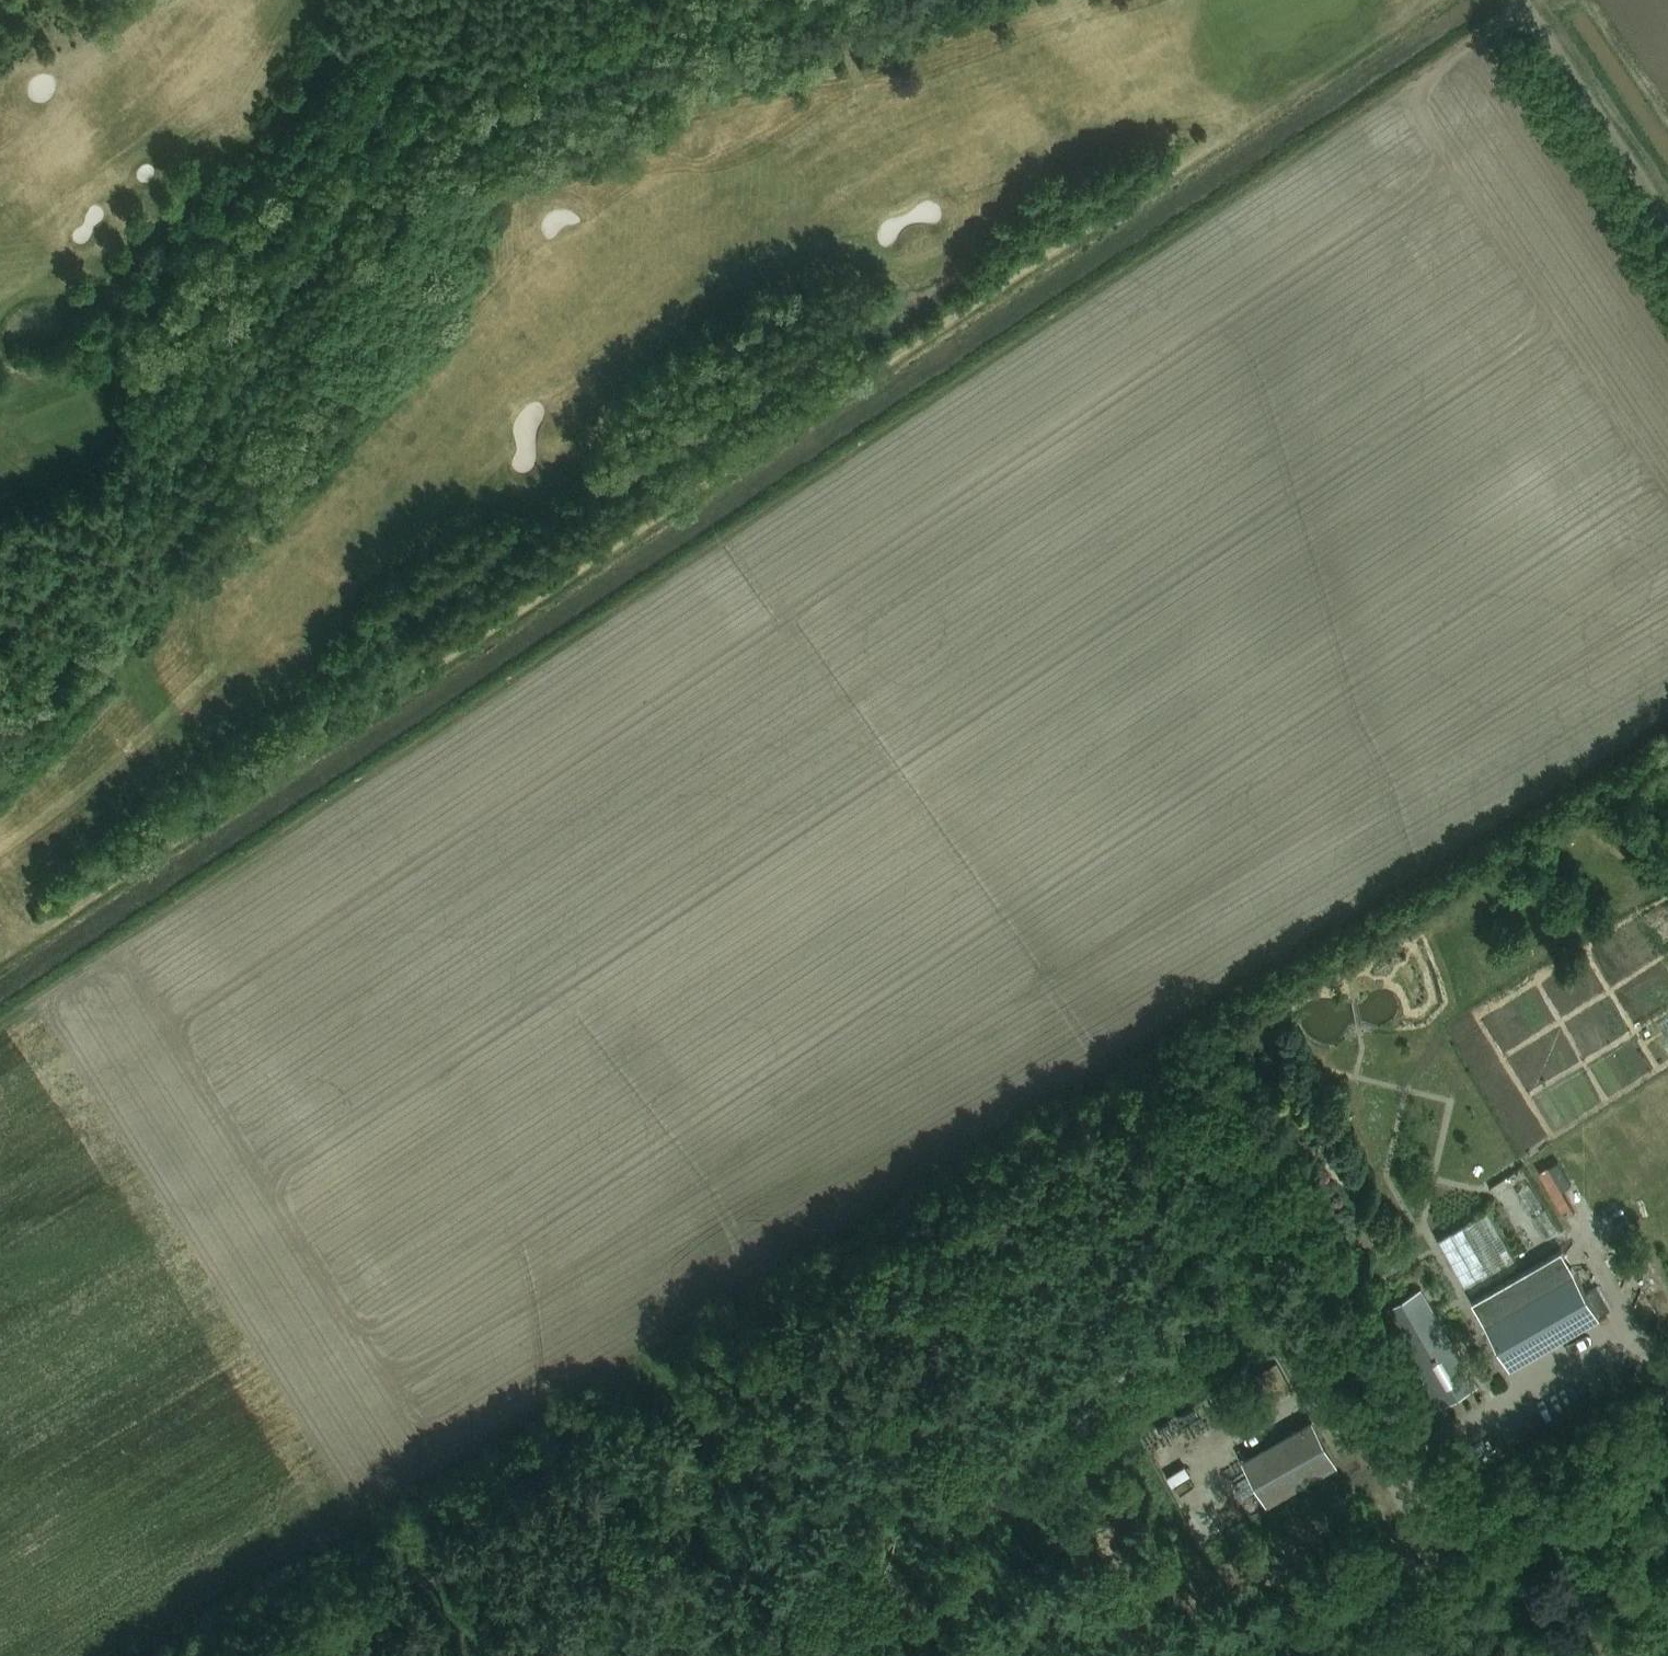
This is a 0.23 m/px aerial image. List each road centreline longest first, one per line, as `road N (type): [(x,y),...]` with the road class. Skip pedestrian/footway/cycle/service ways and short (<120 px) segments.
road 1 (unclassified): [(1286,1655),(1418,1566),(1667,1422)]
road 2 (unclassified): [(1667,219),(1523,0)]

